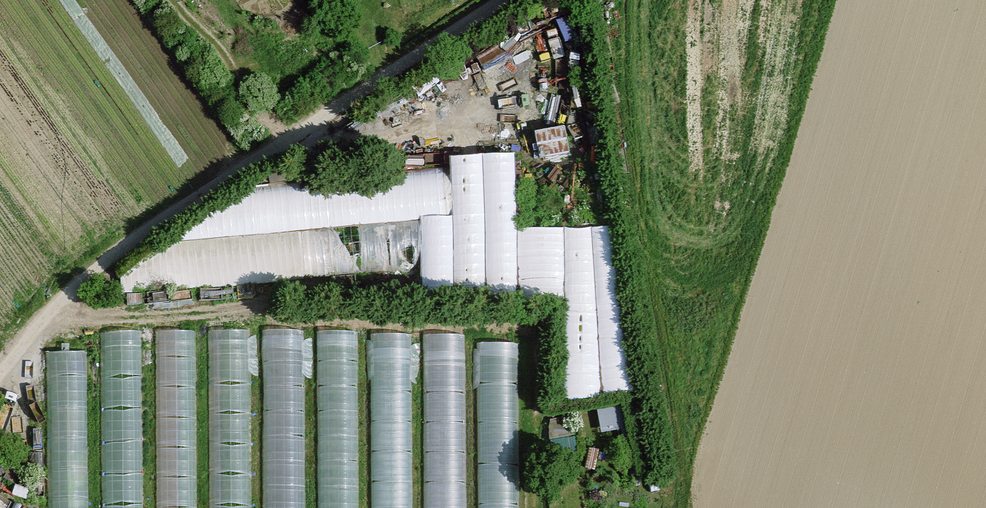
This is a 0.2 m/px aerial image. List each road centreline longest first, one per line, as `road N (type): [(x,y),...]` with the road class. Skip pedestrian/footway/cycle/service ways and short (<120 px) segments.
road 1 (track): [(0,373),(47,314),(100,266),(504,0)]

